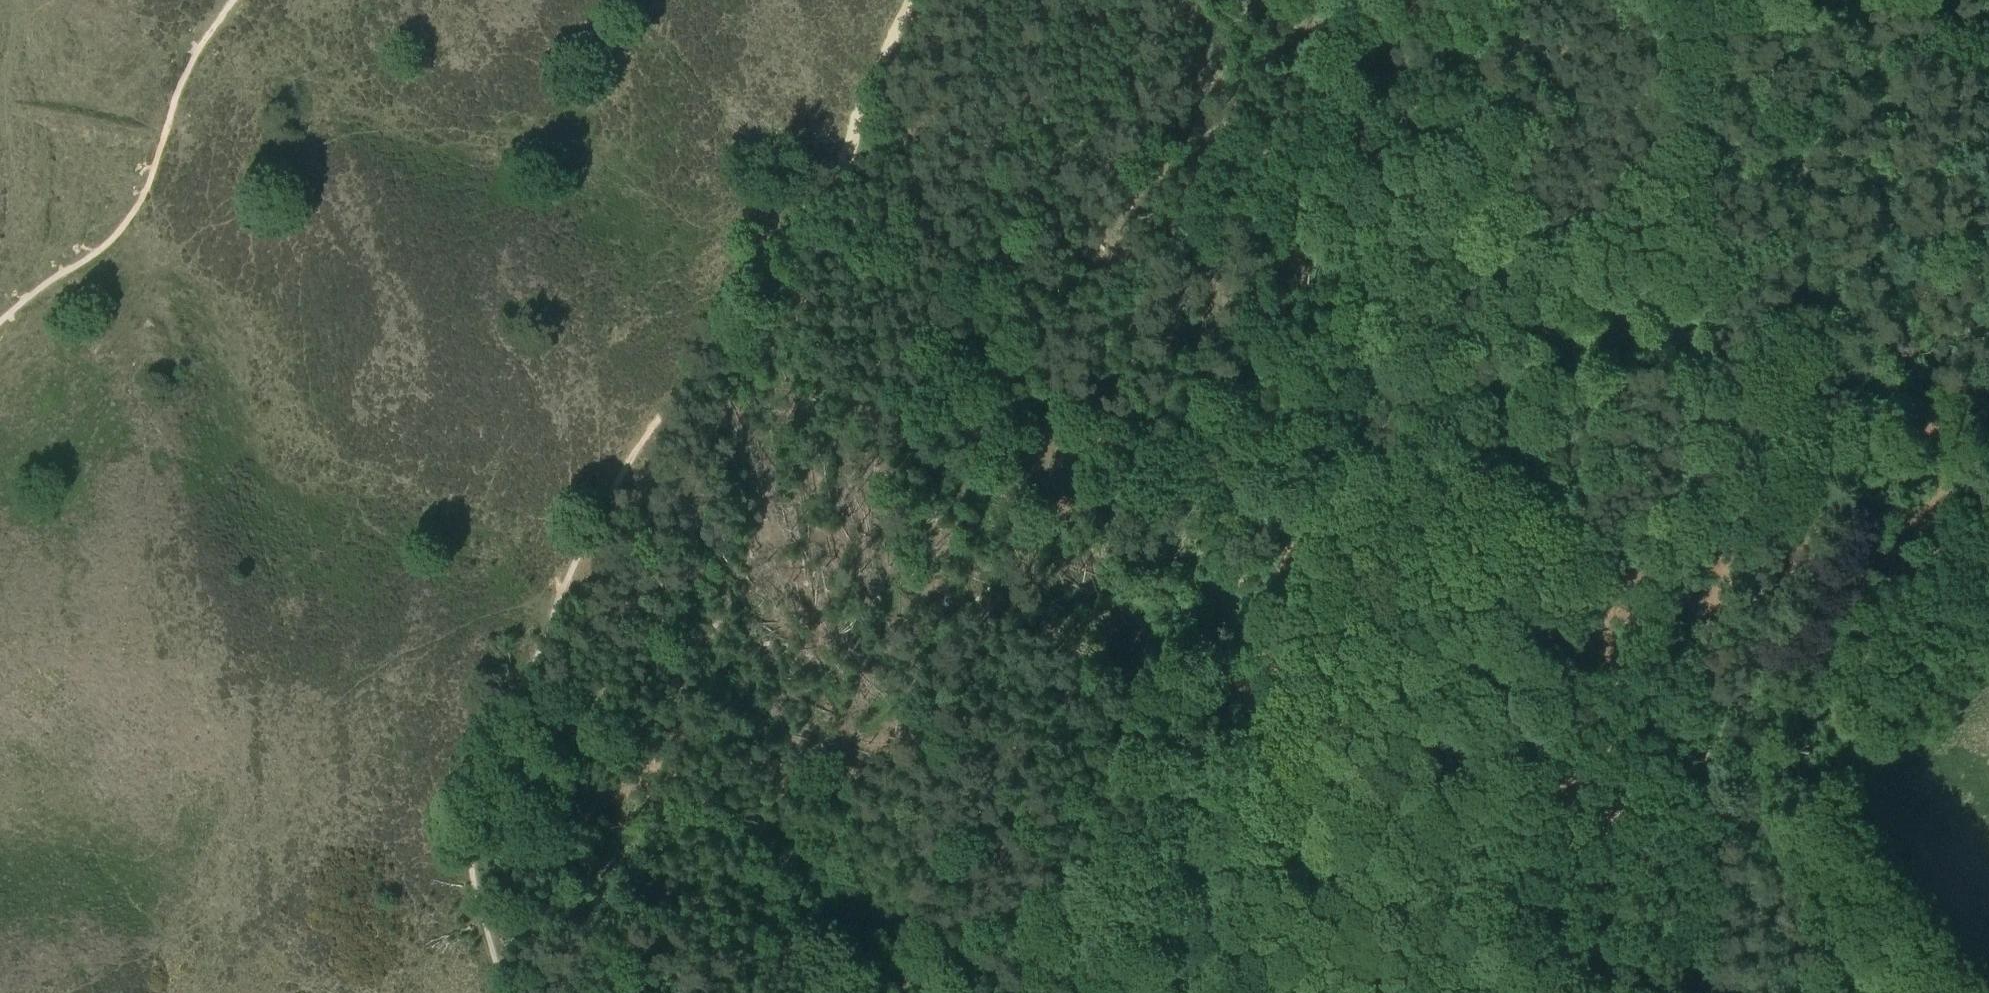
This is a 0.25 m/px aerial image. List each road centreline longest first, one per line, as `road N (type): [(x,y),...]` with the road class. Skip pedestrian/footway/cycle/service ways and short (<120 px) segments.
road 1 (track): [(1203,992),(1190,889),(1194,799),(1236,598),(1257,529),(1322,427),(1343,346),(1399,271),(1401,253),(1365,196),(1360,169),(1375,76),(1367,0)]

